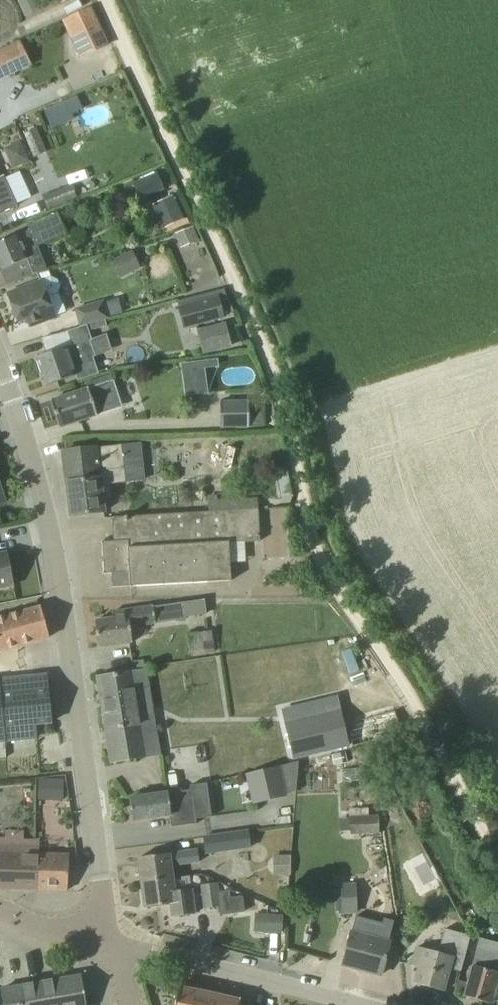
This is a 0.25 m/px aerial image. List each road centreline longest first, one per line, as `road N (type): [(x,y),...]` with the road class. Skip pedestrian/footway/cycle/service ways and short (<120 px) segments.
road 1 (track): [(497,854),(412,693),(317,550),(282,397),(105,0)]
road 2 (residential): [(110,937),(57,570),(25,426),(0,361)]
road 3 (residential): [(365,1004),(110,937)]

